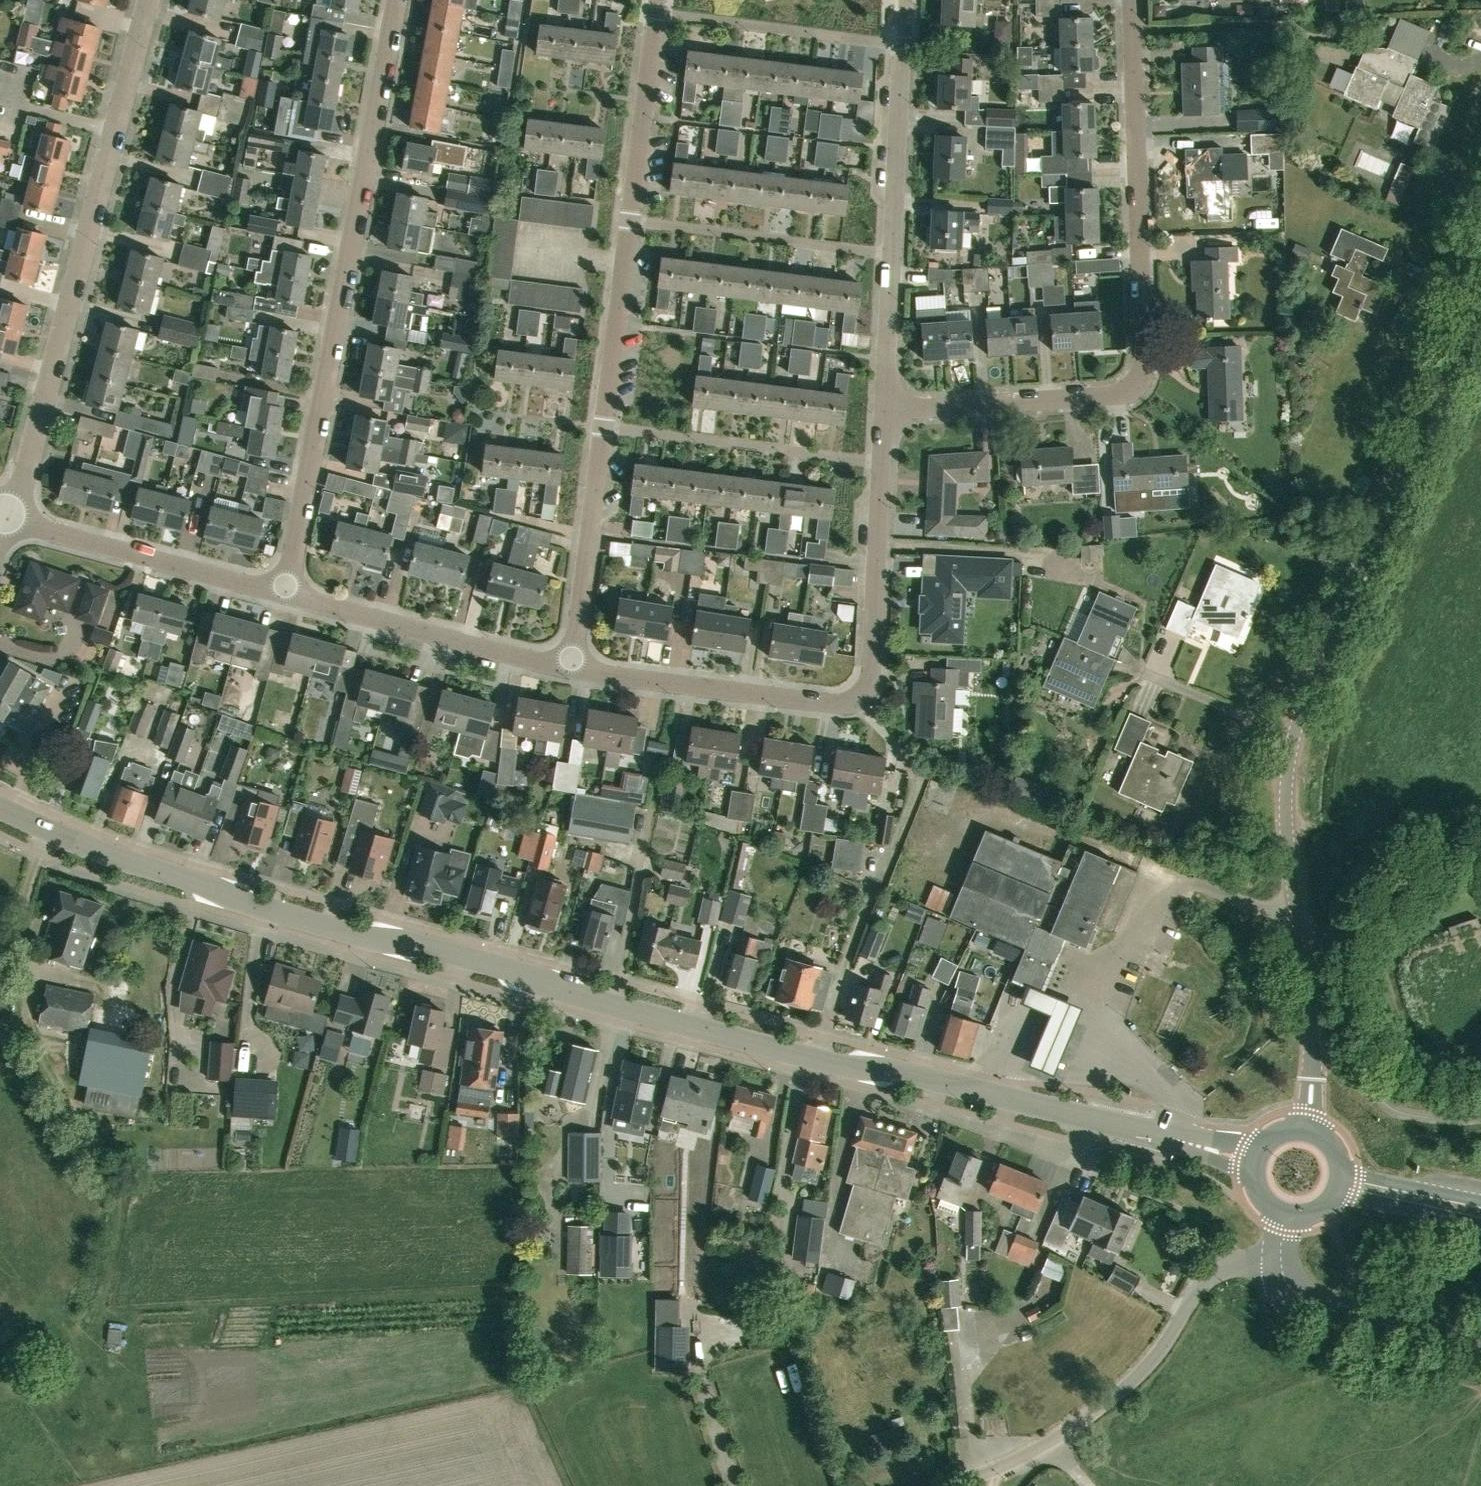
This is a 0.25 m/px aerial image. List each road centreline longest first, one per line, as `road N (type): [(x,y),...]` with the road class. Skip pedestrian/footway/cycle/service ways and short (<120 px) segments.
road 1 (tertiary): [(1255,1164),(902,1072),(847,1068),(337,928),(118,860),(0,809)]
road 2 (unclassified): [(1307,1131),(1310,1004),(1285,813),(1293,743),(1323,647),(1480,271)]
road 3 (residential): [(570,668),(657,0)]
road 4 (unclassified): [(888,408),(1110,397),(1138,375),(1130,0)]
road 5 (residential): [(286,594),(394,0)]
road 6 (residential): [(8,523),(144,0)]
road 7 (unclassified): [(948,1485),(1052,1441),(1119,1392),(1216,1275),(1280,1261)]
road 8 (residential): [(888,408),(908,0)]
road 9 (unclassified): [(858,699),(871,676),(888,408)]
road 10 (residential): [(570,668),(286,594)]
road 11 (residential): [(286,594),(8,523)]
road 12 (unclassified): [(1480,1343),(1318,1306),(1297,1294),(1280,1261)]
road 13 (unclassified): [(858,699),(828,705),(689,686)]
road 14 (tertiary): [(1331,1197),(1480,1227)]
road 15 (tertiary): [(1480,1202),(1359,1177),(1338,1162)]
road 16 (residential): [(689,686),(570,668)]

